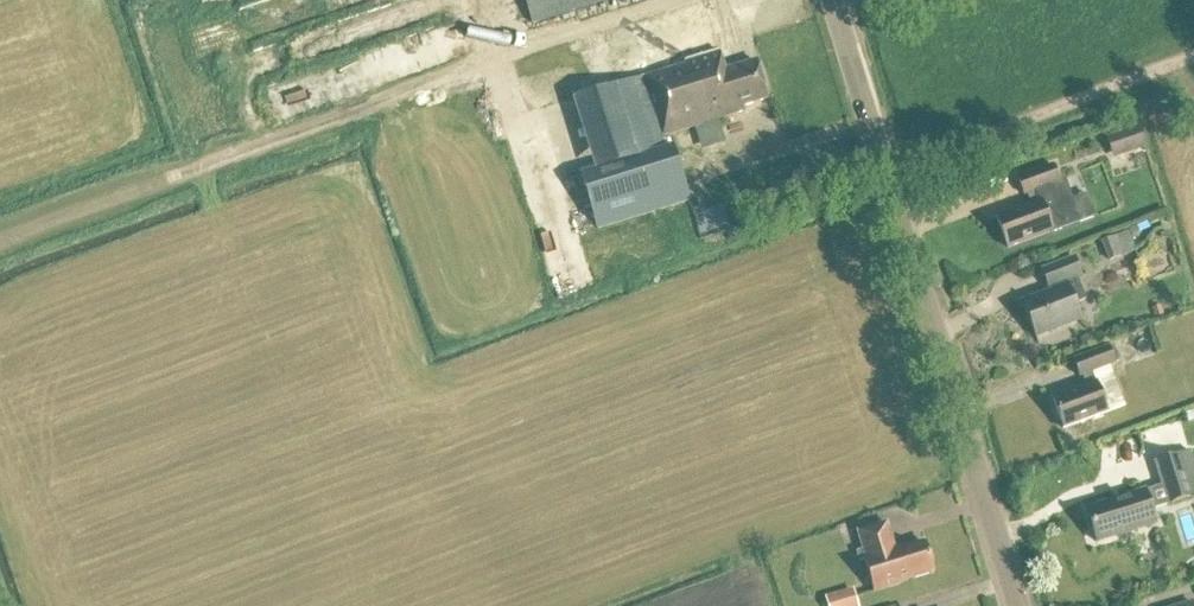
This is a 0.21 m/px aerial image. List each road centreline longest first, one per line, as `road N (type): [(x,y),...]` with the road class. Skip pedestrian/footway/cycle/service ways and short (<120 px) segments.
road 1 (tertiary): [(1019,605),(830,0)]
road 2 (track): [(0,245),(449,75)]

